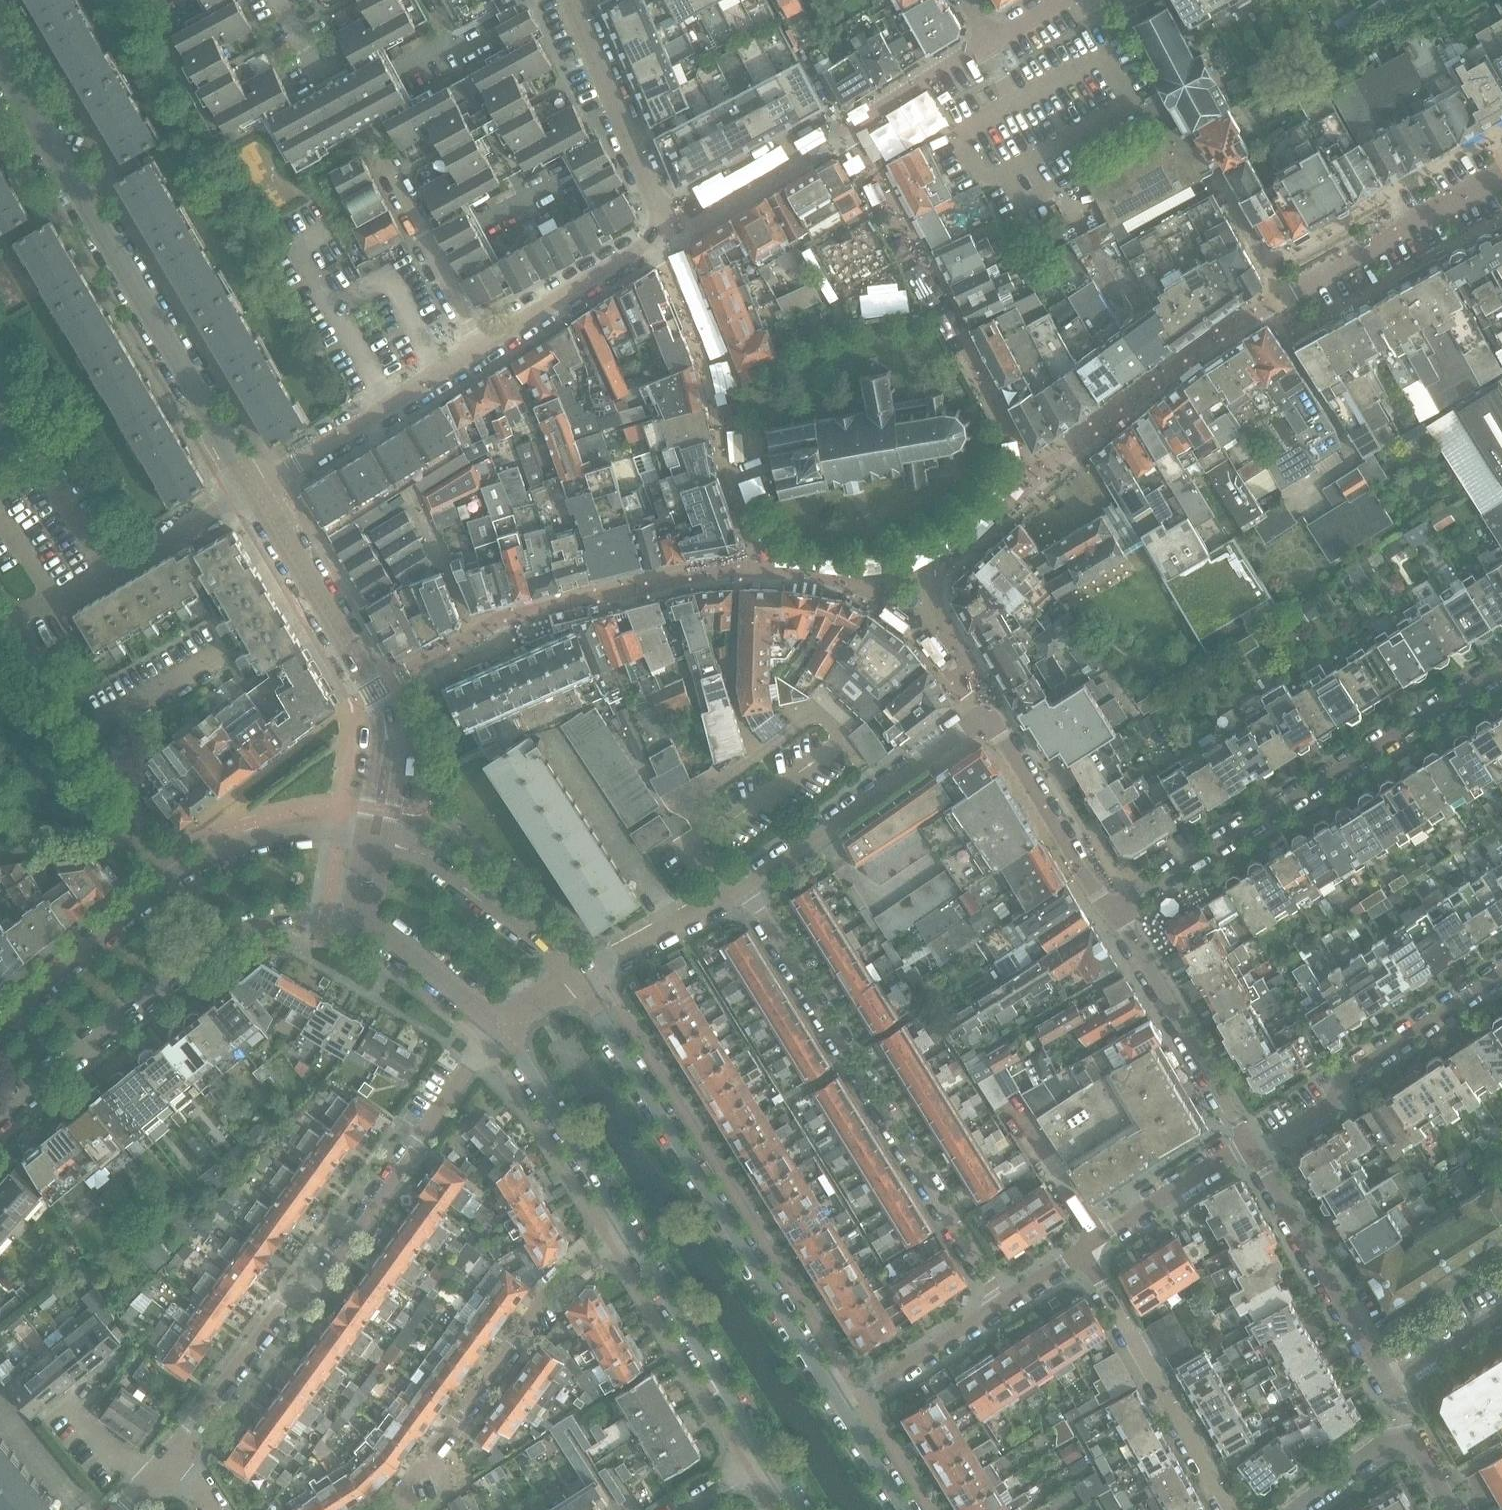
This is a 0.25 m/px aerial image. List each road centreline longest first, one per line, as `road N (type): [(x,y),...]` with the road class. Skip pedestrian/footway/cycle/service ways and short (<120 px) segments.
road 1 (residential): [(177,1452),(285,1299),(316,1294),(501,1027)]
road 2 (residential): [(1109,906),(985,712),(745,885)]
road 3 (tertiary): [(840,1406),(576,979)]
road 4 (unclassified): [(254,489),(0,56)]
road 5 (residential): [(745,885),(1001,1301)]
road 6 (residential): [(1109,906),(1501,665)]
road 7 (tertiary): [(0,1121),(166,972),(230,929),(327,912),(364,924)]
road 8 (residential): [(668,228),(990,41)]
road 9 (residential): [(402,1509),(406,1485),(543,1290),(624,1227)]
road 10 (residential): [(254,489),(22,631),(0,596)]
road 11 (residential): [(1249,1142),(1274,1141),(1327,1107),(1351,1072),(1501,973)]
road 12 (residential): [(1230,1509),(1081,1250)]
road 13 (residential): [(1387,1385),(1249,1142)]
road 14 (residential): [(1249,1142),(1109,906)]
road 15 (tertiary): [(624,1227),(765,1455)]
road 16 (residential): [(1269,308),(1501,174)]
road 17 (residential): [(668,228),(576,0)]
road 18 (residential): [(472,635),(370,418)]
road 19 (tertiary): [(501,1027),(624,1227)]
road 20 (unclassified): [(373,690),(254,489)]
road 21 (tertiary): [(576,979),(544,938),(495,899),(438,857),(396,841)]
road 22 (residential): [(843,742),(812,714),(694,796),(699,839)]
road 23 (tertiary): [(173,879),(0,1028)]
road 24 (residential): [(485,341),(377,148)]
road 25 (residential): [(485,341),(668,228)]
road 26 (tertiary): [(369,836),(273,835),(205,858),(173,879)]
road 27 (residential): [(1249,1142),(1081,1250)]
road 28 (residential): [(1001,1301),(840,1406)]
road 29 (residential): [(377,148),(279,0)]
road 30 (residential): [(699,839),(843,742)]
road 31 (tertiary): [(364,924),(393,937),(501,1027)]
road 32 (residential): [(725,894),(576,979)]
road 33 (residential): [(173,879),(86,735)]
road 34 (unclassified): [(396,841),(405,739),(373,690)]
road 35 (unclassified): [(373,690),(382,726),(369,836)]
road 36 (residential): [(370,418),(485,341)]
road 37 (residential): [(1405,1428),(1295,1509)]
road 38 (residential): [(254,489),(370,418)]
road 39 (residential): [(1387,1385),(1501,1312)]
road 40 (tertiary): [(904,1509),(840,1406)]

